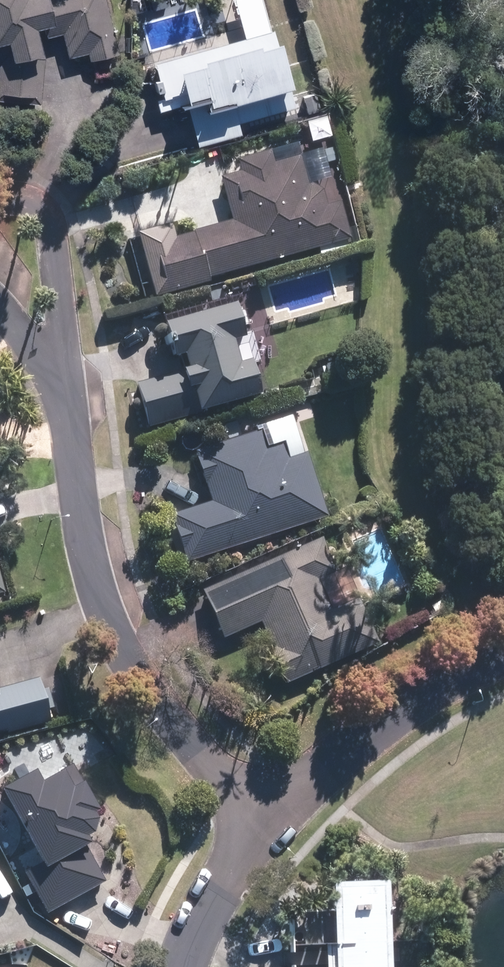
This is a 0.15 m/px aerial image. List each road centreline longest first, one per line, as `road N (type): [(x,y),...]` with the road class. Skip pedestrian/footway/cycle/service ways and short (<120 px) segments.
road 1 (residential): [(62,388),(97,599),(135,670),(259,826)]
road 2 (residential): [(503,656),(310,771),(259,826)]
road 3 (residential): [(259,826),(198,927),(184,966)]
road 4 (residential): [(57,232),(62,388)]

